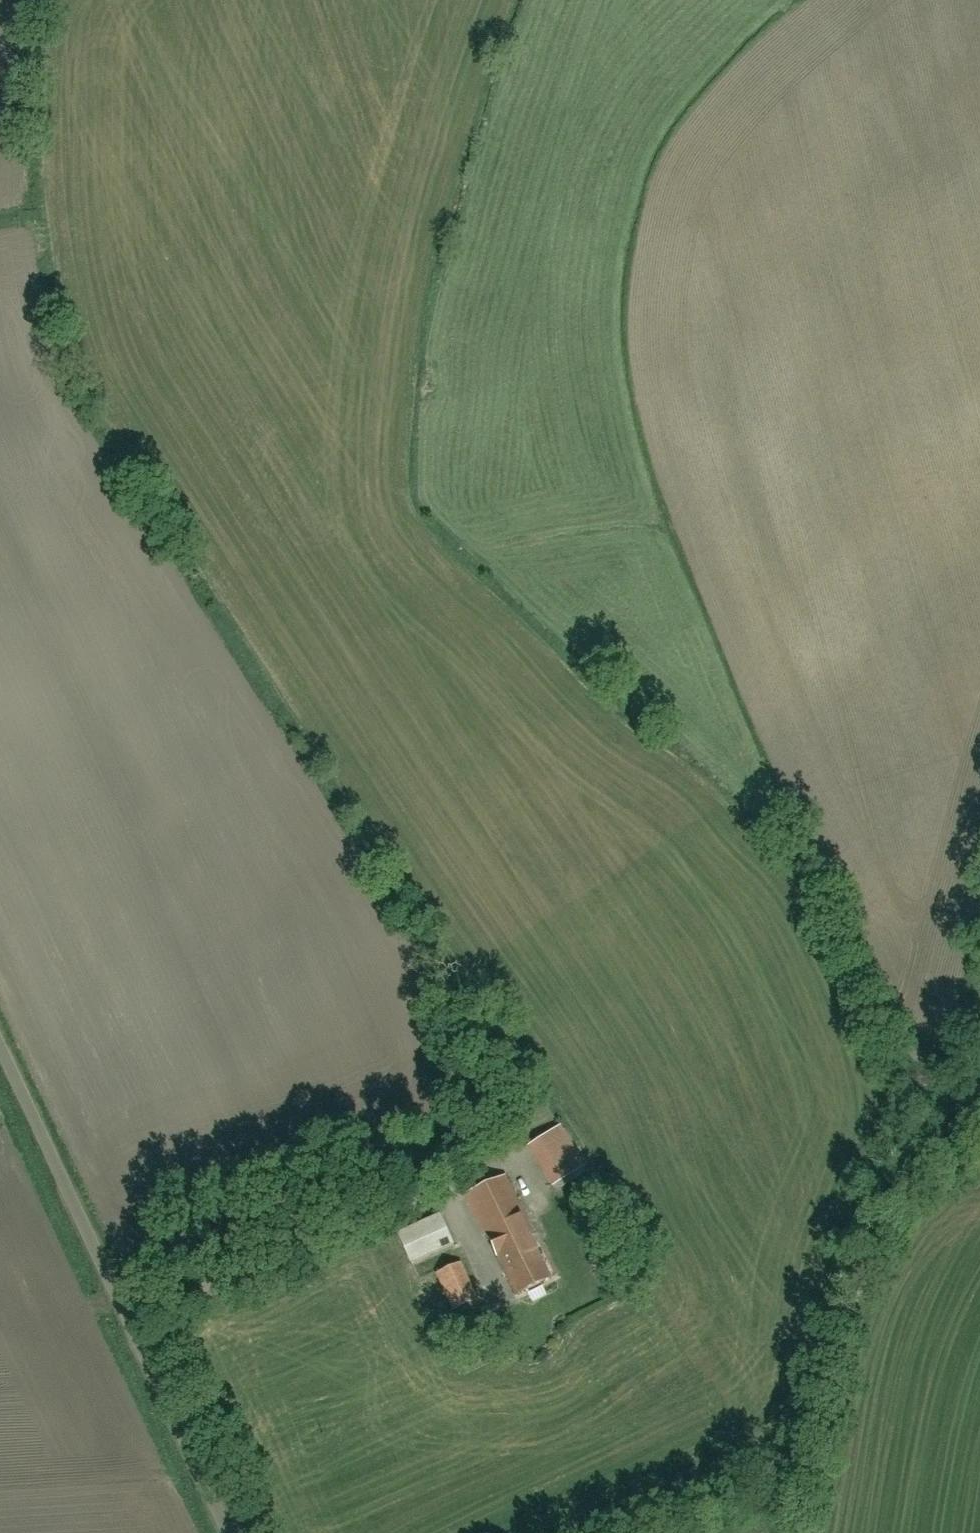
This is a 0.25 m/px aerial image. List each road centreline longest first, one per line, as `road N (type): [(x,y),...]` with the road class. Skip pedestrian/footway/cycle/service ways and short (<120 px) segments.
road 1 (residential): [(223,1532),(0,1059)]

